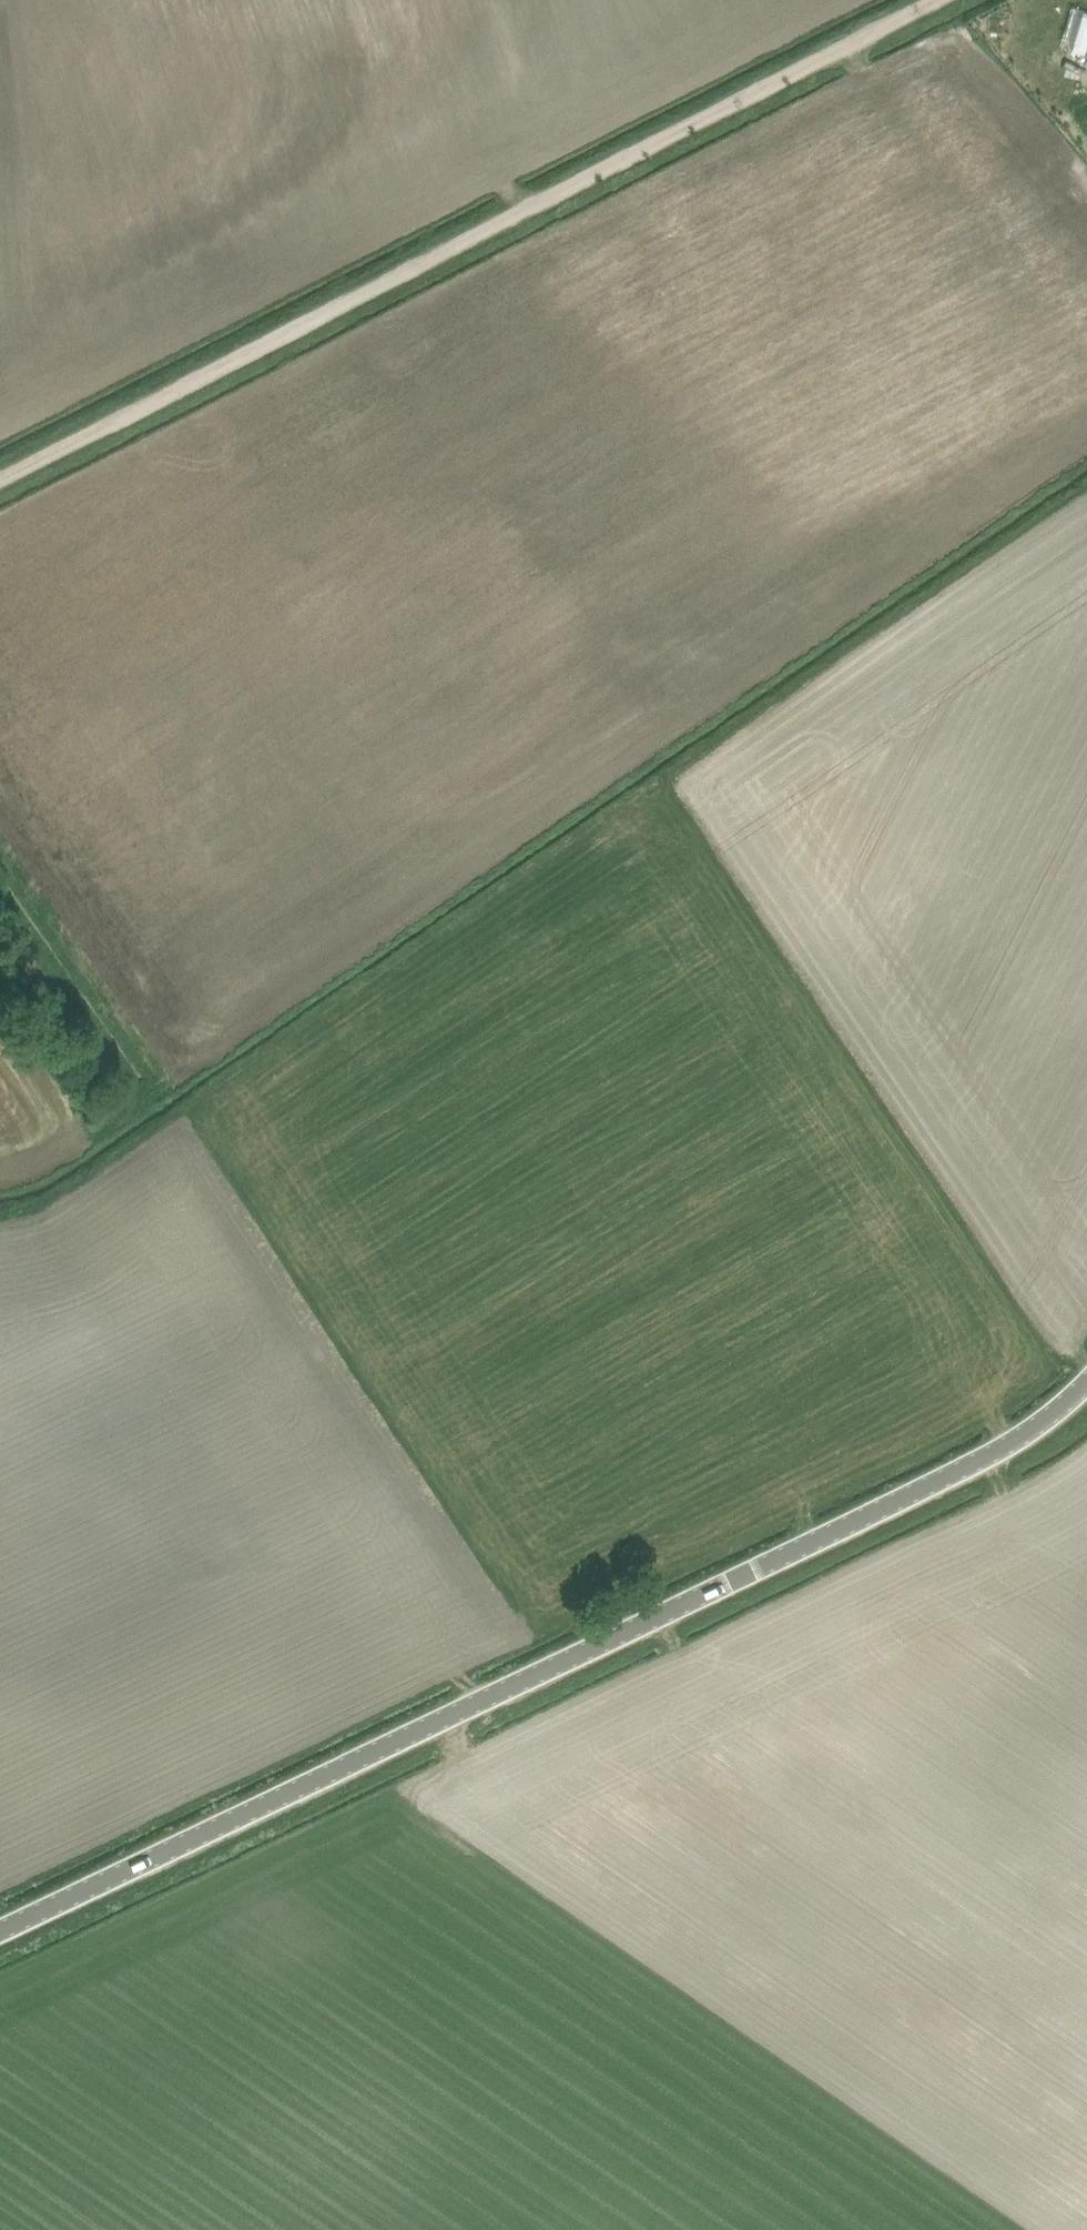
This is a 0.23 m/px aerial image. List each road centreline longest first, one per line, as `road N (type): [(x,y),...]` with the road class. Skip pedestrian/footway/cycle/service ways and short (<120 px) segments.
road 1 (unclassified): [(0,1929),(978,1462),(1086,1384)]
road 2 (track): [(962,0),(0,492)]

